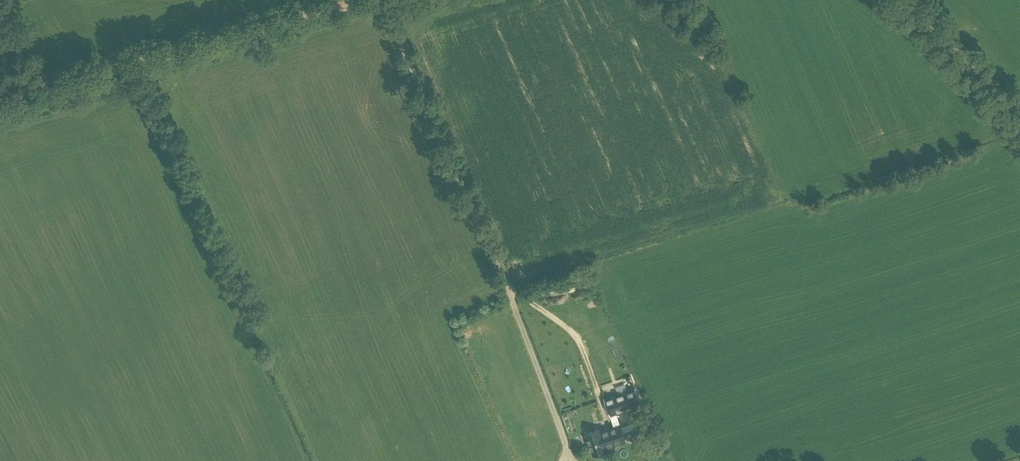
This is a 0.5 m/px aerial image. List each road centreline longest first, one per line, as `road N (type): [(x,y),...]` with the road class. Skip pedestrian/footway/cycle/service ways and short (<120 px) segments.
road 1 (track): [(0,102),(373,0)]
road 2 (unclassified): [(1019,118),(907,0)]
road 3 (track): [(504,284),(569,329),(600,397)]

